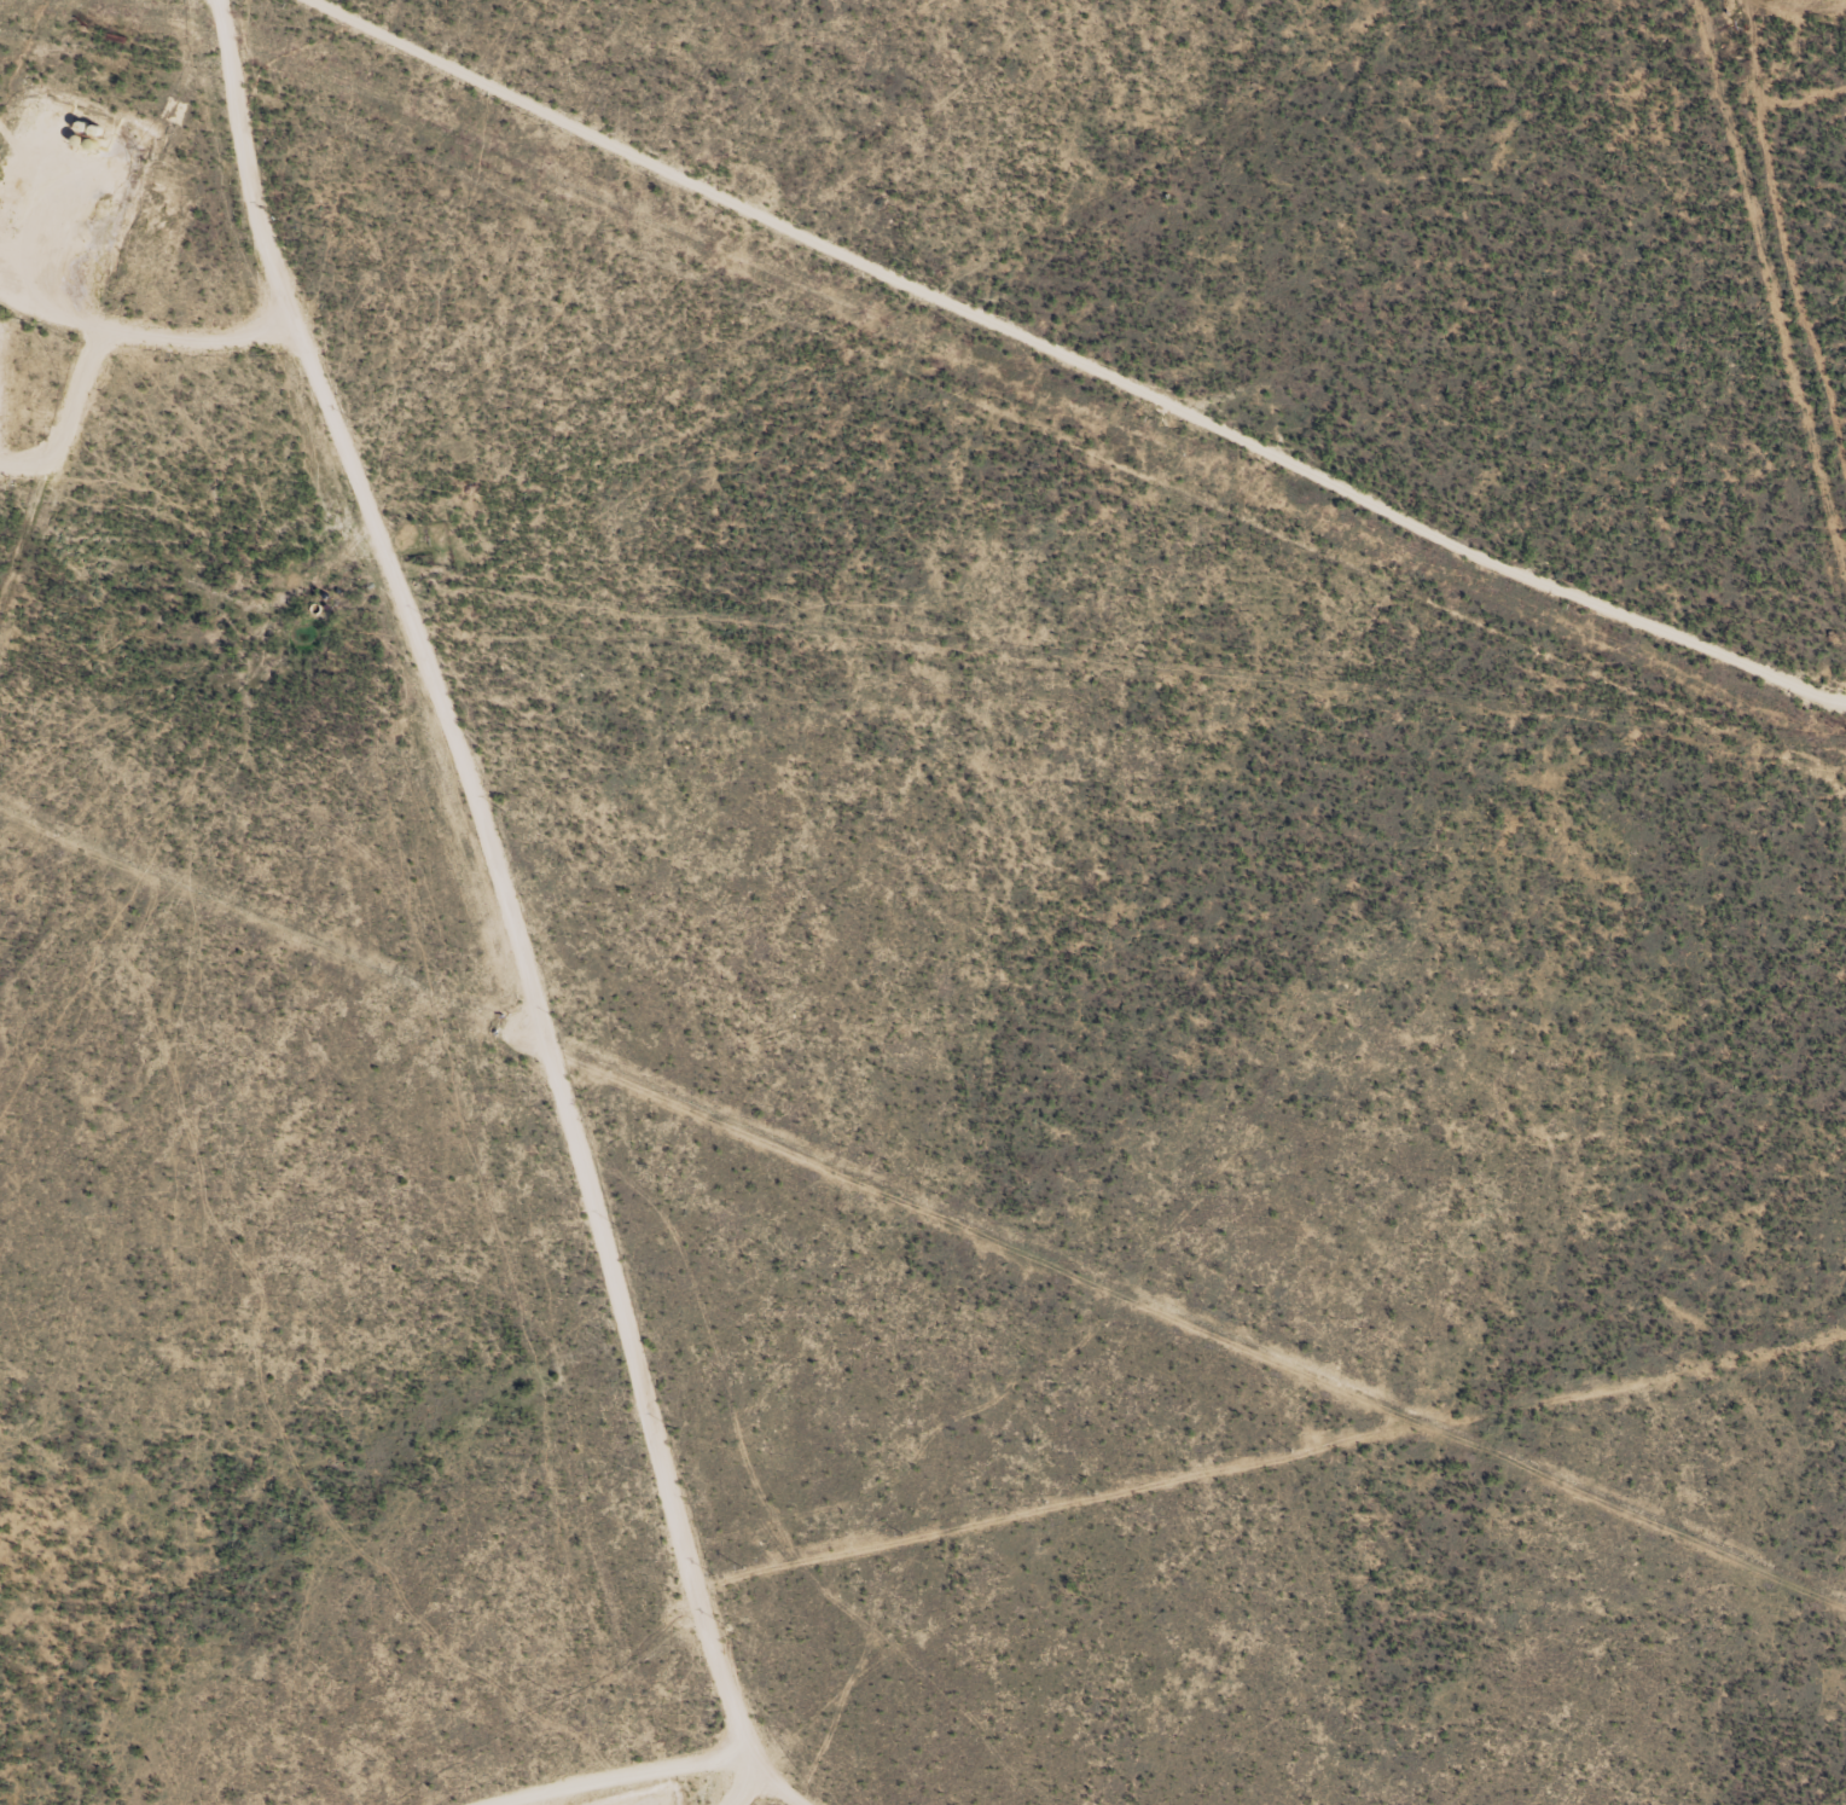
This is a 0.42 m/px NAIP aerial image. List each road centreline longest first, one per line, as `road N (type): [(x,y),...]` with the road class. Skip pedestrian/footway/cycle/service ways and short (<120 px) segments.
road 1 (track): [(343,536),(295,451),(227,0)]

